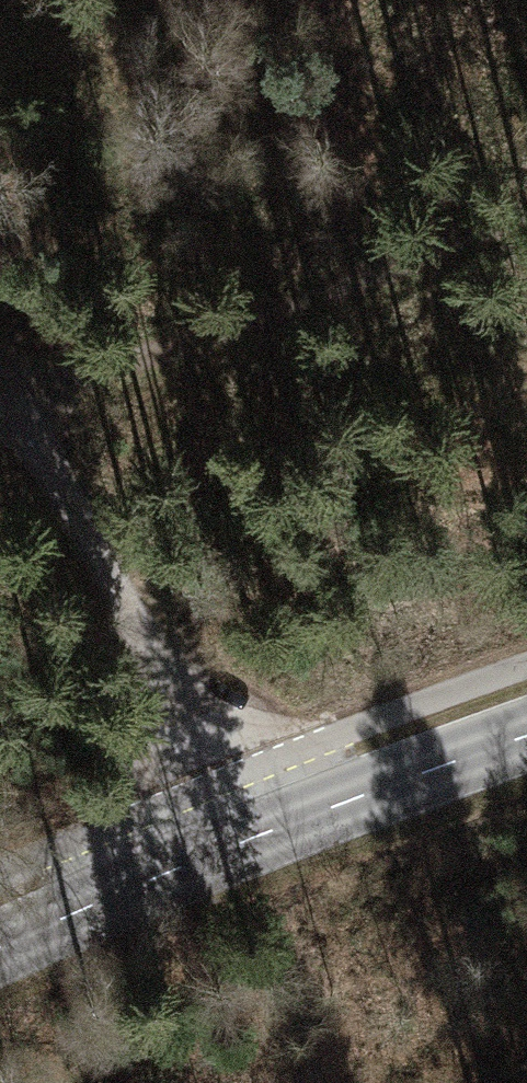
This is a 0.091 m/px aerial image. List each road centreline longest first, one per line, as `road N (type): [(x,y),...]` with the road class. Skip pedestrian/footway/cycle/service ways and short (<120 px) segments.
road 1 (tertiary): [(0,948),(241,844),(526,742)]
road 2 (track): [(526,208),(265,319),(0,391)]
road 3 (track): [(0,433),(143,641),(241,844)]

